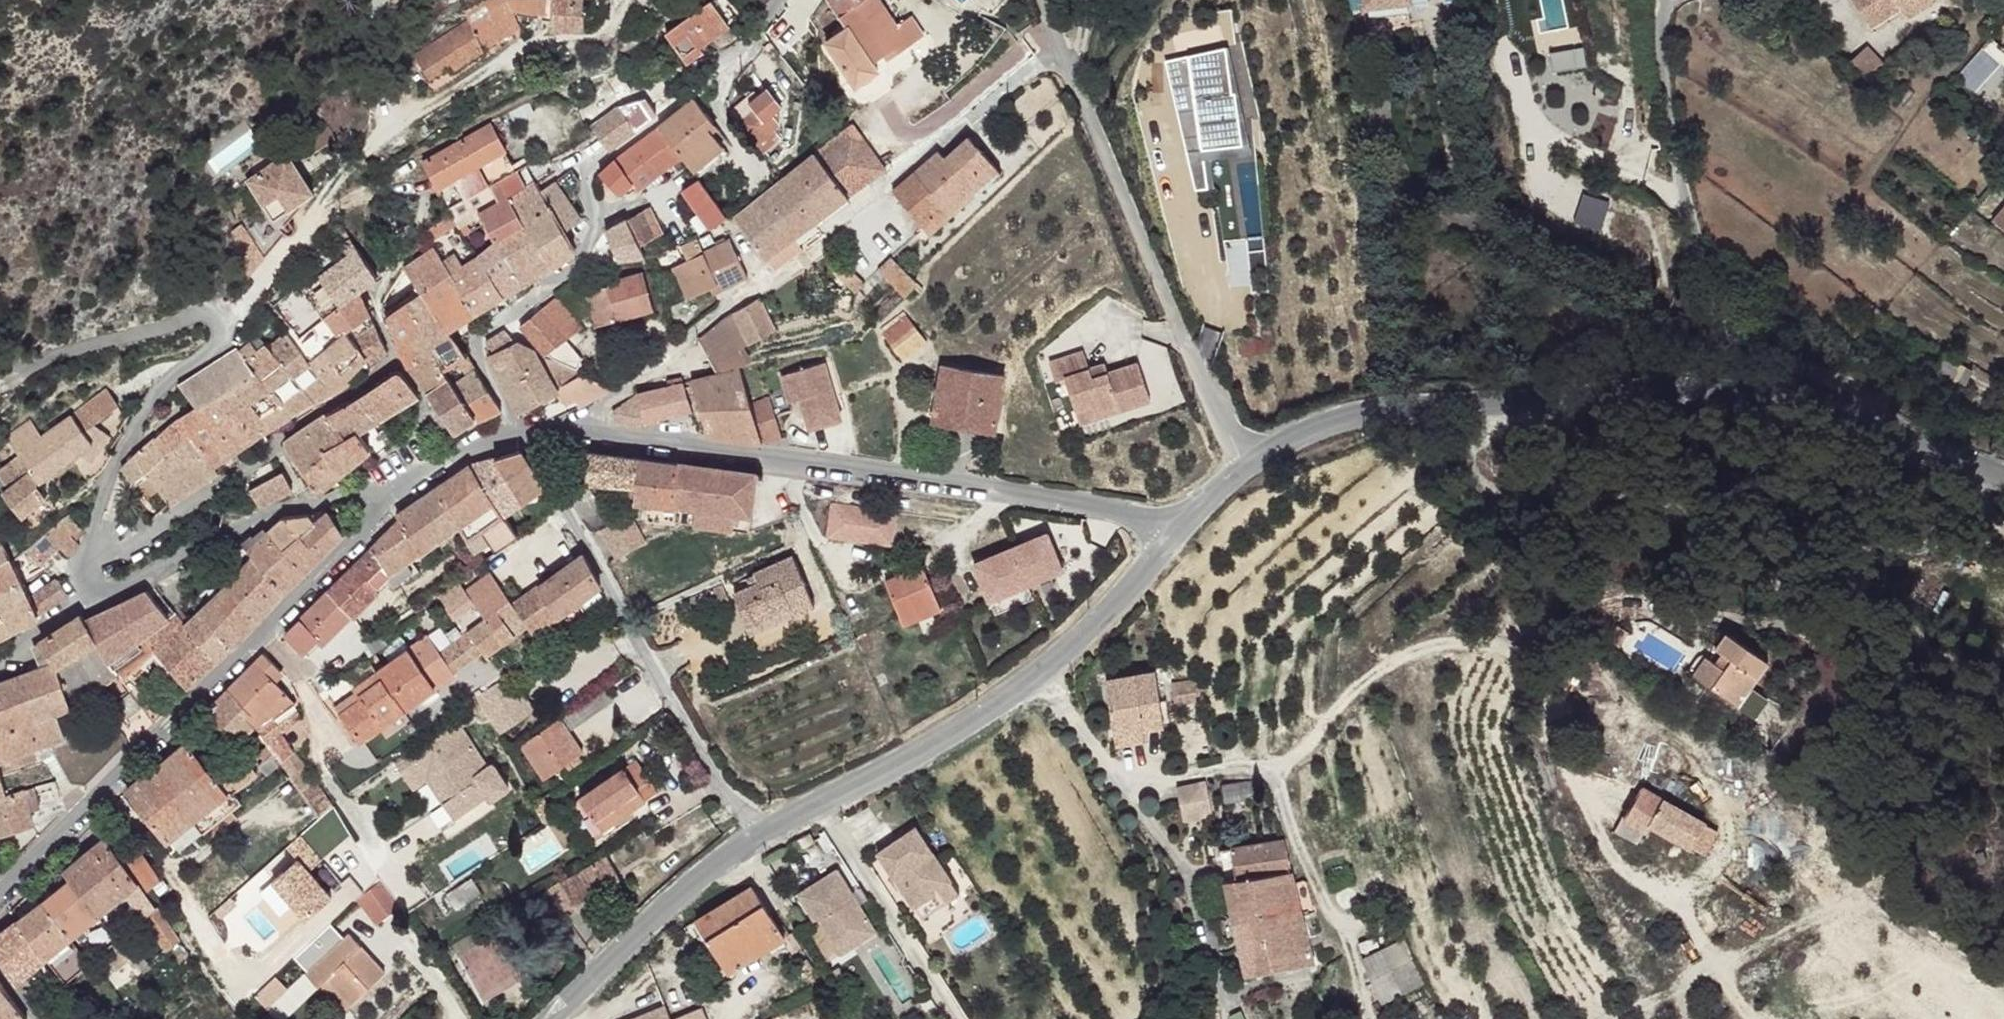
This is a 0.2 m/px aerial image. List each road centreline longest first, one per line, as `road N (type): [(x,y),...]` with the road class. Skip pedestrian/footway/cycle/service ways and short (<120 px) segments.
road 1 (tertiary): [(1887,421),(1781,390),(1642,377),(1332,404),(1226,467)]
road 2 (residential): [(225,323),(224,337),(172,376),(126,434),(84,570),(86,596),(282,508),(383,495)]
road 3 (unclassified): [(1172,517),(993,477),(569,425)]
road 4 (unclassified): [(383,495),(172,735),(0,897)]
road 5 (unclassified): [(1667,0),(1664,139),(1713,328),(1858,389),(1887,421)]
road 6 (residential): [(225,323),(321,210),(338,177),(435,94),(541,41),(588,39),(602,30),(613,0)]
road 7 (unclassified): [(1226,467),(1219,427),(1057,0)]
road 8 (unclassified): [(515,428),(625,594),(747,825)]
road 9 (tertiary): [(1172,517),(1078,640),(938,732),(815,791)]
road 10 (residential): [(569,425),(659,365),(720,307),(809,255)]
road 11 (tertiary): [(747,825),(699,859),(540,1018)]
road 12 (residential): [(947,1018),(815,791)]
road 13 (residential): [(0,359),(34,363),(195,314),(225,323)]
road 14 (unclassified): [(515,428),(426,457),(383,495)]
road 15 (tertiary): [(2003,464),(1887,421)]

